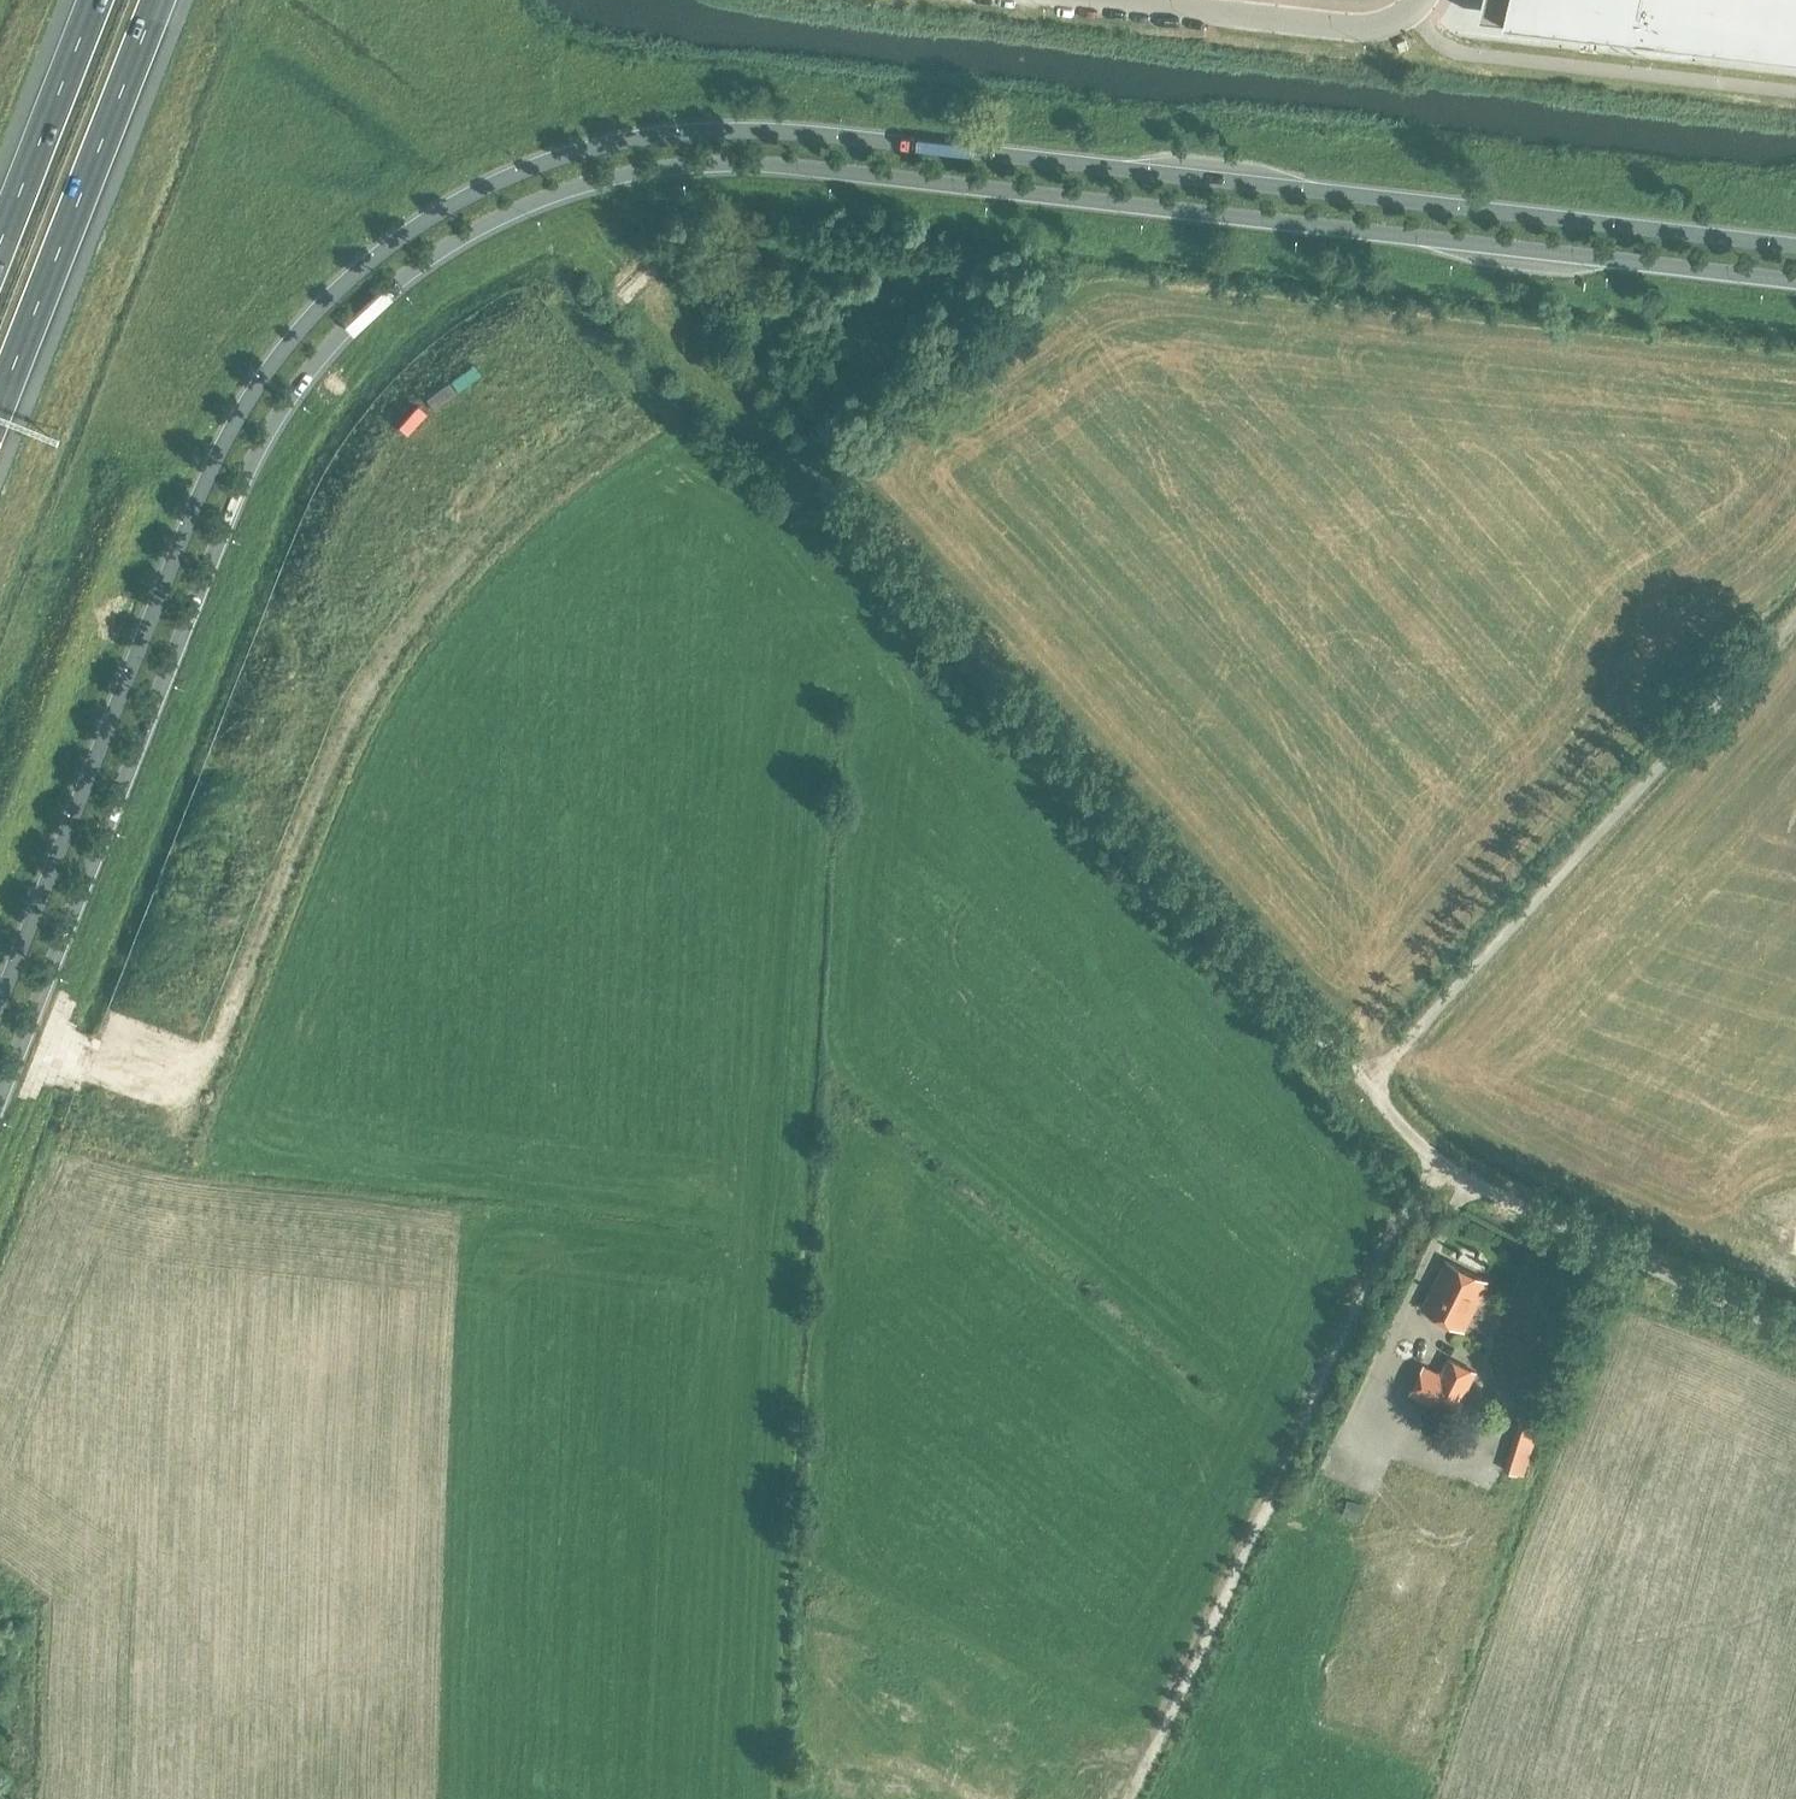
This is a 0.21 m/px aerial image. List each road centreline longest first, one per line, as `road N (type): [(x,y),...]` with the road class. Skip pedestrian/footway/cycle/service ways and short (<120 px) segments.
road 1 (secondary): [(0,1099),(238,499),(280,417),(336,343),(403,280),(525,208),(669,169),(768,166),(1795,283)]
road 2 (secondary): [(1795,243),(763,130),(622,143),(532,169),(447,210),(361,271),(257,389),(205,485),(0,997)]
road 3 (residential): [(475,1283),(501,650),(773,661),(747,1294)]
road 4 (unclassified): [(1795,1335),(1444,1164),(1133,826)]
road 5 (unclassified): [(1133,826),(639,294)]
road 6 (residential): [(1541,728),(1506,1048),(1795,1080)]
road 7 (residential): [(1754,1692),(1320,1542),(1266,1660)]
road 8 (residential): [(1702,549),(1711,460),(1292,415),(1288,454)]
road 9 (residential): [(441,1798),(475,1283)]
road 10 (residential): [(747,1294),(726,1798)]
road 11 (motorway): [(0,430),(167,0)]
road 12 (track): [(1370,1434),(1540,1499),(1795,1469)]
road 13 (residential): [(1031,616),(1050,429),(1288,454)]
road 14 (residential): [(147,1270),(475,1283)]
road 15 (unclassified): [(1114,0),(1386,28),(1421,0)]
road 16 (residential): [(1004,1078),(1056,1083),(1265,1247)]
road 17 (residential): [(1133,826),(1026,917),(1011,944),(1004,1078)]
road 18 (residential): [(984,1567),(1080,1581),(1266,1660)]
road 19 (residential): [(475,1283),(747,1294)]
road 20 (residential): [(1288,454),(1260,717)]
road 21 (residential): [(995,1304),(984,1567)]
road 22 (residential): [(747,1294),(995,1304)]
road 23 (motorway): [(86,0),(0,217)]
road 24 (residential): [(1004,1078),(995,1304)]
road 25 (residential): [(1366,908),(1382,710)]
road 26 (residential): [(983,1594),(979,1689),(989,1726),(1029,1776)]
road 27 (residential): [(1681,744),(1702,549)]
road 28 (residential): [(1260,717),(1133,826)]
road 29 (residential): [(1541,728),(1382,710)]
road 30 (residential): [(1266,1660),(1202,1798)]
road 31 (residential): [(834,1594),(983,1594)]
road 32 (residential): [(1681,744),(1541,728)]
road 33 (residential): [(1754,1692),(1795,1571)]
road 34 (residential): [(1382,710),(1323,707),(1260,717)]

